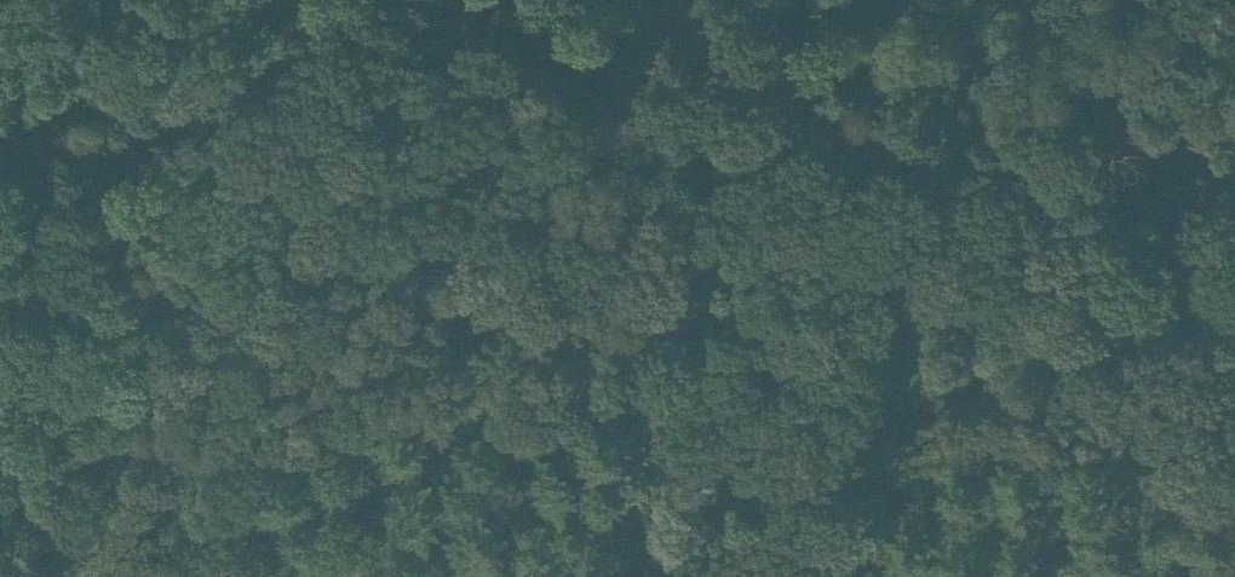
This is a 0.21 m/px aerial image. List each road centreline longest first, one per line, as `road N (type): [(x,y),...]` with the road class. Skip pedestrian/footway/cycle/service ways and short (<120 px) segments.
road 1 (track): [(123,397),(202,310),(273,212),(311,185),(379,161),(459,157),(576,174),(740,253),(761,248),(810,200),(864,169),(926,152),(952,154),(1234,247)]
road 2 (track): [(0,389),(35,442),(57,576)]
road 3 (track): [(123,397),(72,479),(68,576)]

